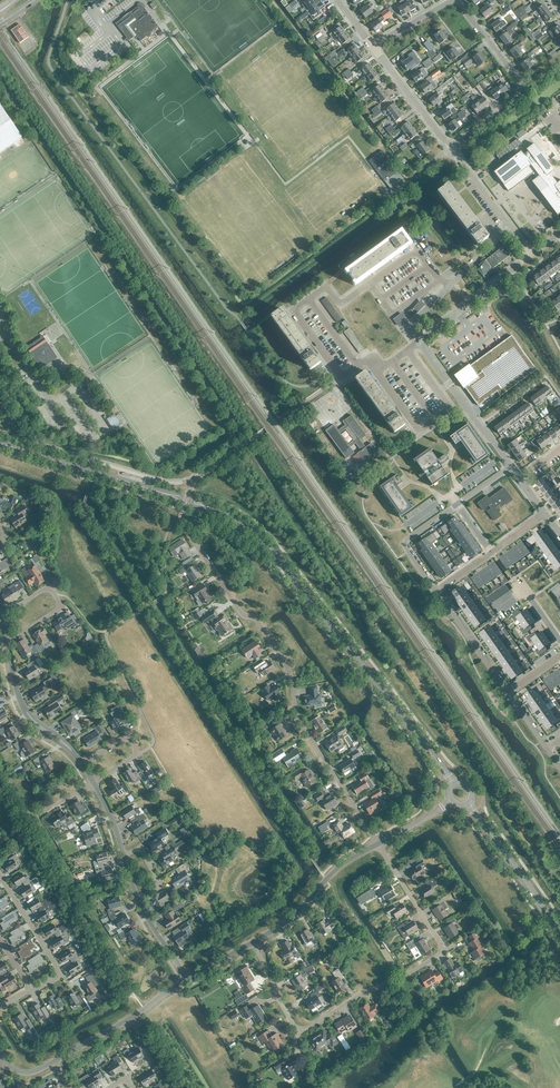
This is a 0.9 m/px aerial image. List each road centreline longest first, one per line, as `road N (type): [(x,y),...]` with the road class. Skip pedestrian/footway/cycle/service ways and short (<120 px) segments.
road 1 (secondary): [(453,784),(263,540),(208,506)]
road 2 (unclassified): [(378,844),(306,725),(288,664),(200,551)]
road 3 (residential): [(372,46),(459,1),(522,87),(452,147)]
road 4 (unclassified): [(298,1032),(441,951),(378,844)]
road 5 (secondary): [(164,493),(0,443)]
road 6 (unclassified): [(251,943),(291,919),(341,865),(378,844)]
road 7 (secondary): [(559,933),(468,803)]
road 8 (unclassified): [(54,1061),(187,979)]
road 9 (unclassified): [(83,763),(27,714),(8,640)]
road 10 (residential): [(424,348),(511,466)]
road 11 (residential): [(419,342),(531,254)]
road 12 (residential): [(450,285),(417,250),(341,305)]
road 13 (unclassified): [(8,640),(57,610),(59,595),(43,591),(1,617)]
road 14 (residential): [(452,147),(372,46)]
road 15 (residential): [(508,693),(436,592)]

